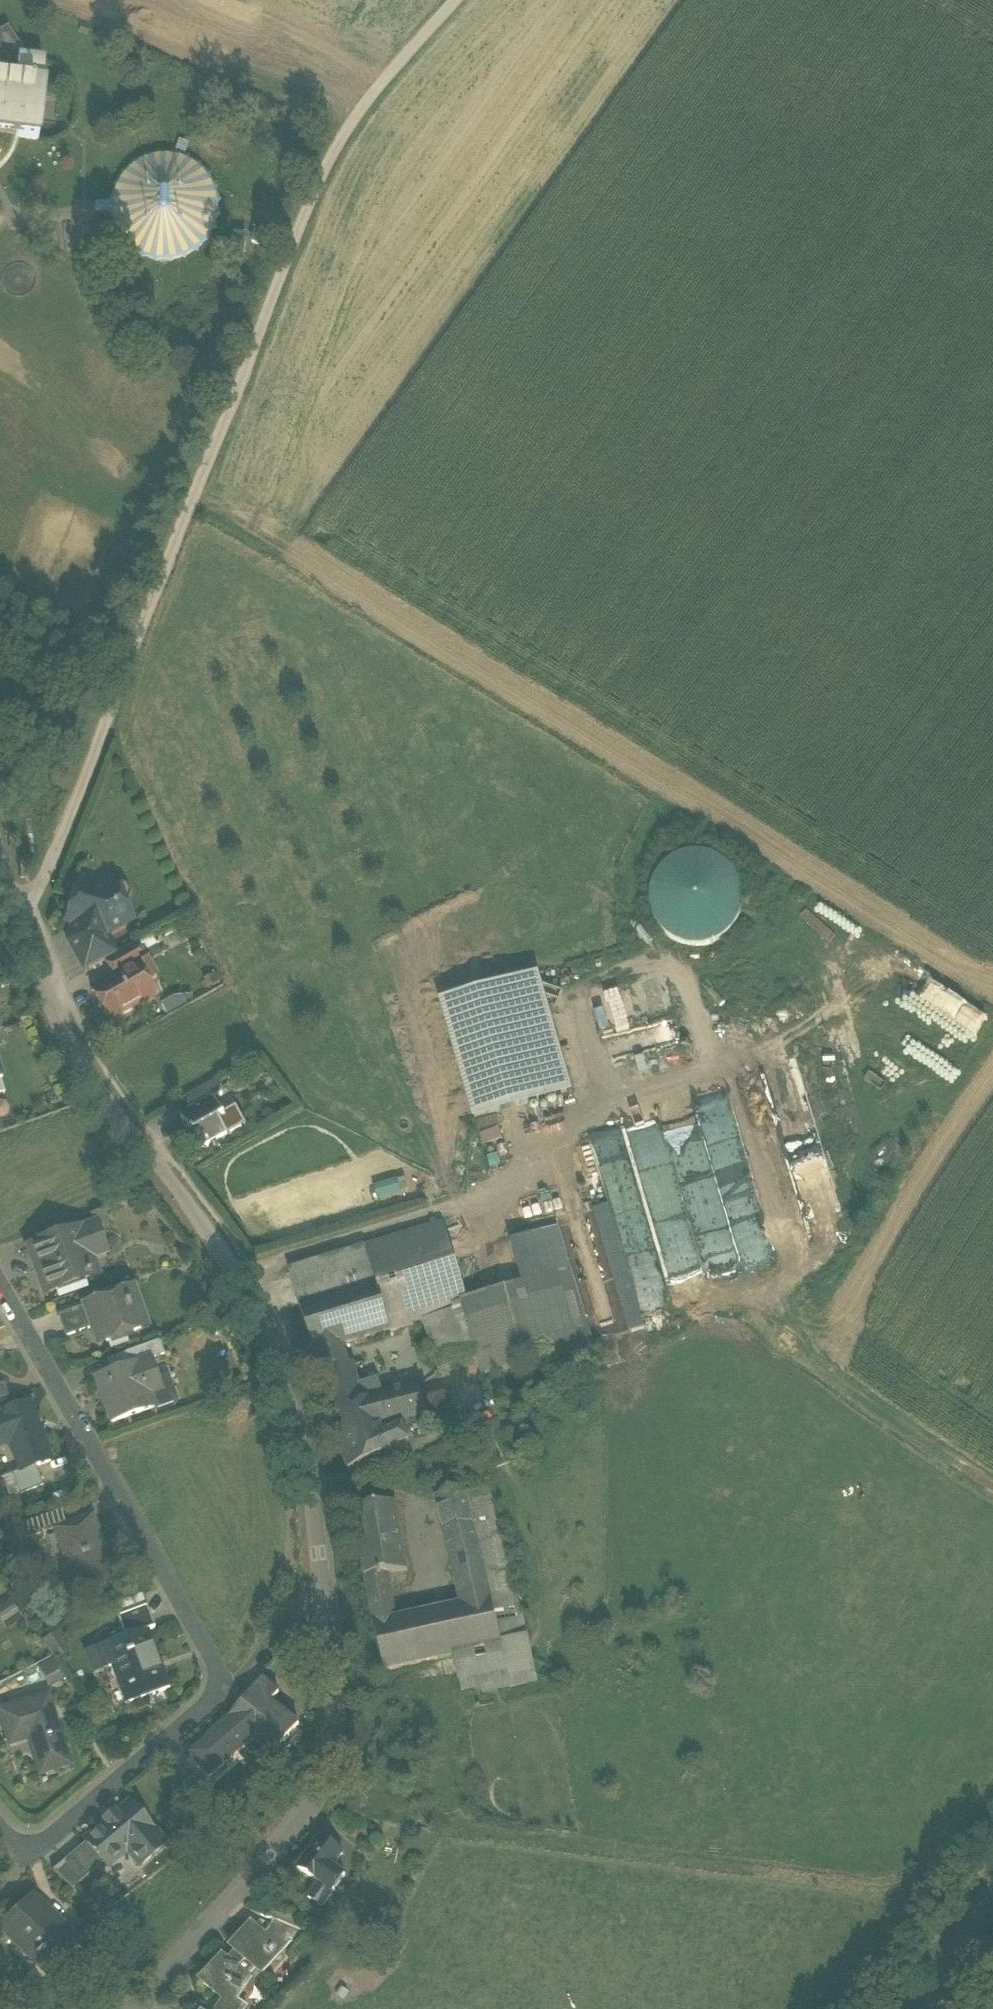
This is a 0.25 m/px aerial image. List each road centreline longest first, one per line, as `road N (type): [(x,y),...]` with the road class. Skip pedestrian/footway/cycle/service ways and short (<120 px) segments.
road 1 (residential): [(0,867),(70,1049),(263,1318),(308,1463),(319,1552),(333,1698),(323,1769),(271,1851),(137,2008)]
road 2 (track): [(21,927),(332,148),(454,0)]
road 3 (track): [(992,1789),(932,1878),(902,1887),(454,1829)]
road 4 (residential): [(0,1290),(225,1690)]
road 5 (residential): [(0,1822),(19,1844),(44,1846),(225,1690)]
road 6 (track): [(992,1482),(774,1332)]
road 7 (tertiary): [(925,2008),(992,1908)]

